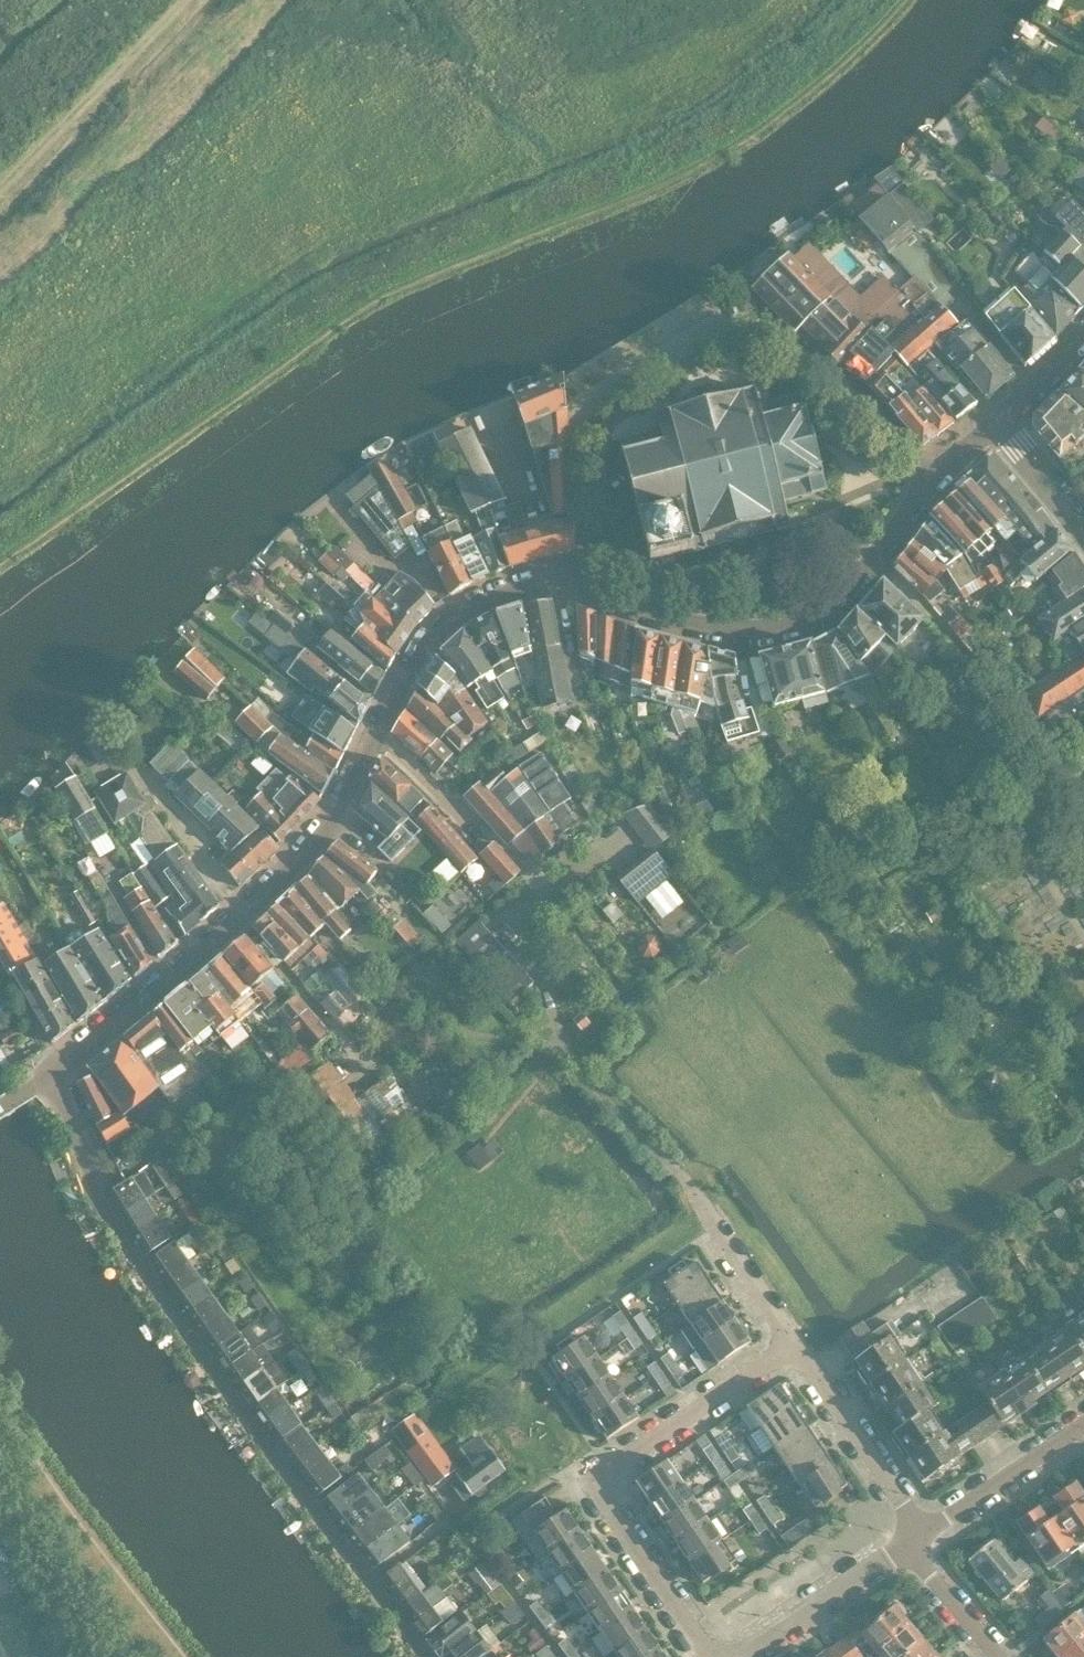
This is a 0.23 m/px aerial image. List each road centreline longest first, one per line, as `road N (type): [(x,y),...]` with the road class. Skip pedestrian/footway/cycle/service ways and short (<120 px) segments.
road 1 (residential): [(47,1081),(238,923),(313,843),(382,740),(419,663),(478,602),(539,583),(586,584)]
road 2 (residential): [(429,1656),(141,1263),(47,1081)]
road 3 (residential): [(933,476),(836,384),(740,313),(575,407),(586,584)]
road 4 (residential): [(715,1656),(593,1480),(793,1344)]
road 5 (residential): [(586,584),(682,622),(729,629),(791,624),(842,596),(933,476)]
road 6 (residential): [(926,1531),(793,1344)]
road 7 (residential): [(793,1344),(671,1167)]
road 8 (residential): [(908,1546),(744,1656)]
road 9 (residential): [(926,1531),(1083,1424)]
road 10 (residential): [(1083,541),(1000,424)]
road 11 (residential): [(999,1656),(908,1546)]
road 12 (residential): [(1000,424),(1083,334)]

